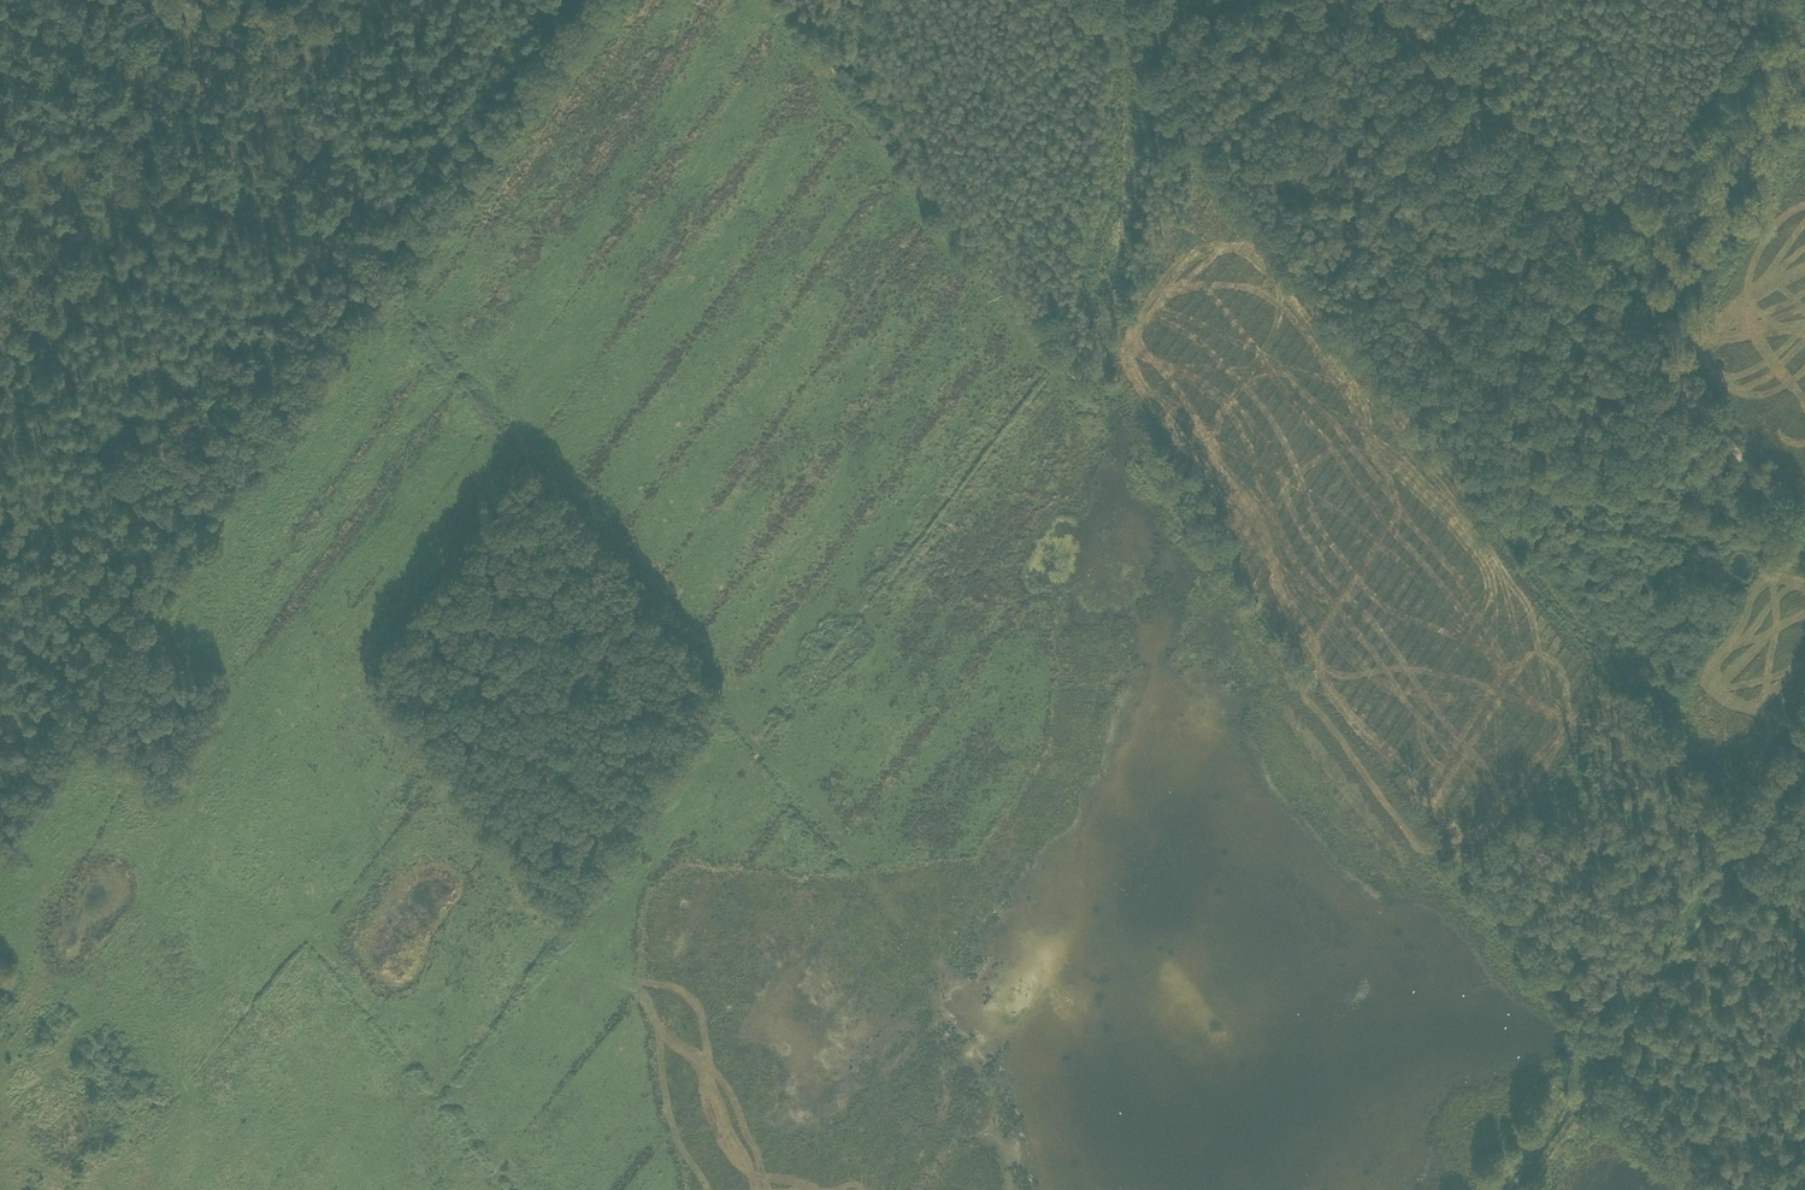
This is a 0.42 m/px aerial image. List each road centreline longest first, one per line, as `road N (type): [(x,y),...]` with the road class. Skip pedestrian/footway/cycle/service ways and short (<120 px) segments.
road 1 (track): [(1383,0),(1804,538)]
road 2 (track): [(105,188),(146,0)]

